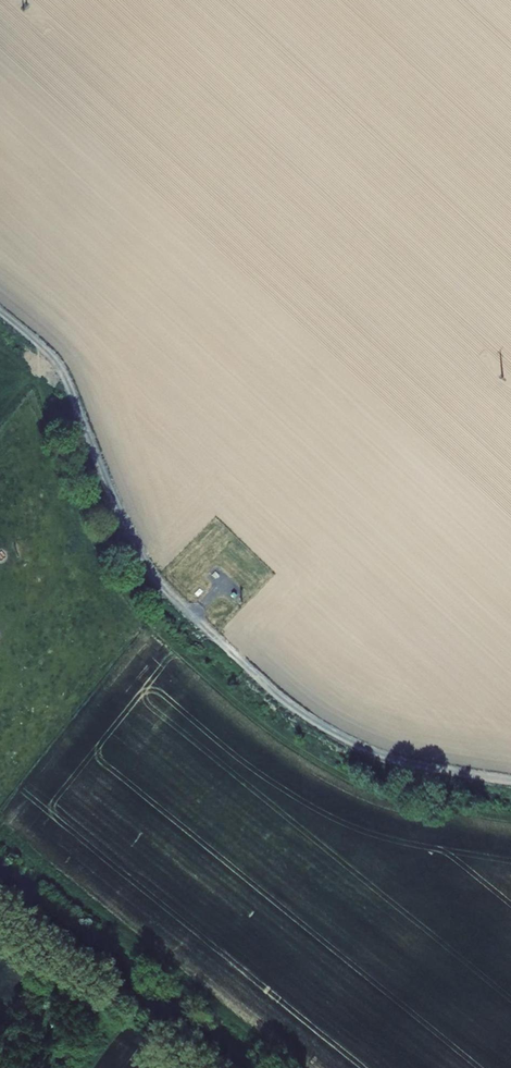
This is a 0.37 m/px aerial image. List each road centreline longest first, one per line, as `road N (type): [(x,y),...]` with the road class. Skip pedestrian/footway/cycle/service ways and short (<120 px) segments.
road 1 (track): [(510,780),(366,749),(280,697),(157,579),(54,358),(0,312)]

